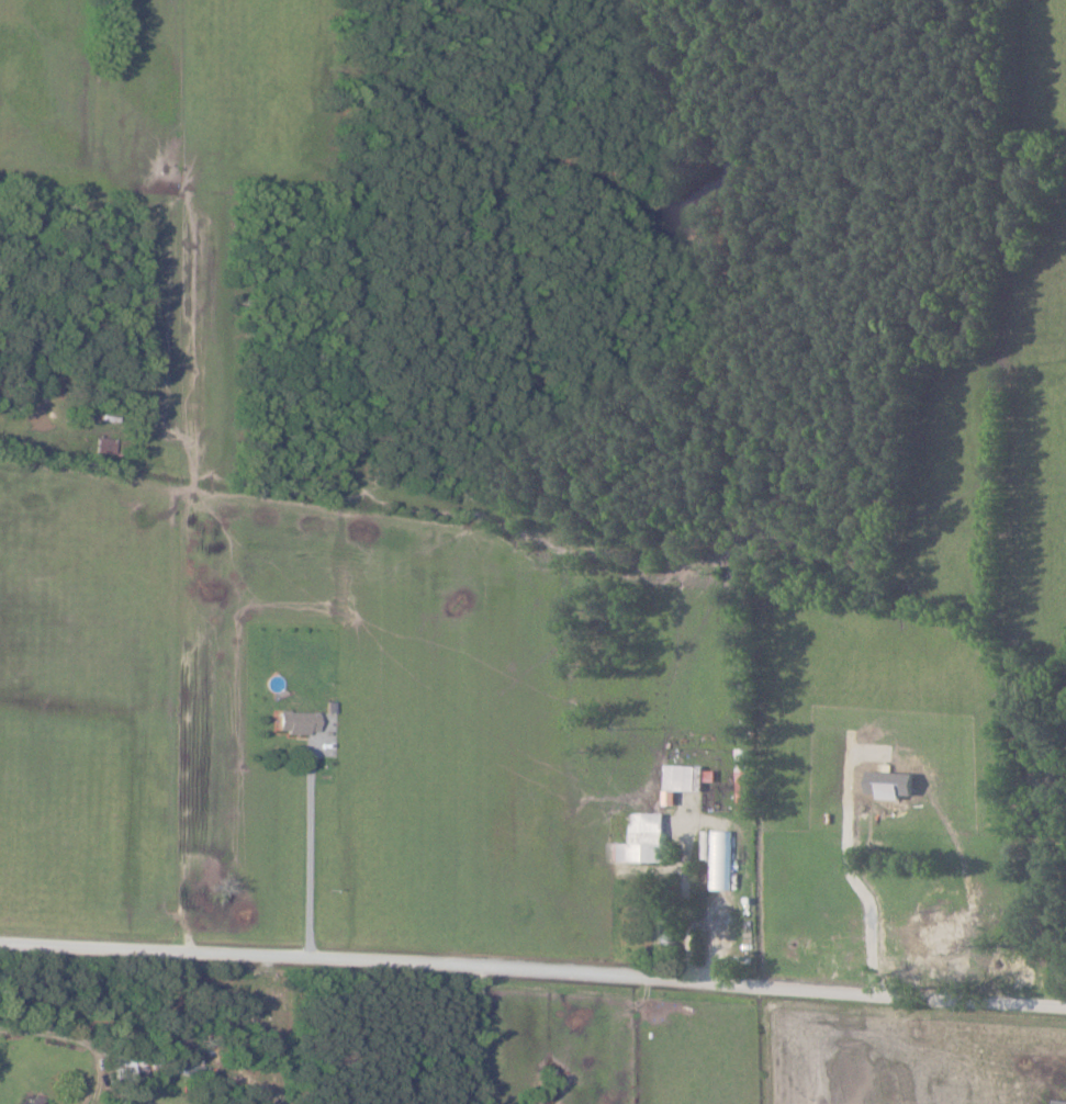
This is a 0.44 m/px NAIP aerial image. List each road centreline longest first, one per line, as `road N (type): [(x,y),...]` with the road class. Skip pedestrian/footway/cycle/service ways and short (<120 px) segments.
road 1 (residential): [(1065,998),(481,967)]
road 2 (residential): [(481,967),(0,940)]

